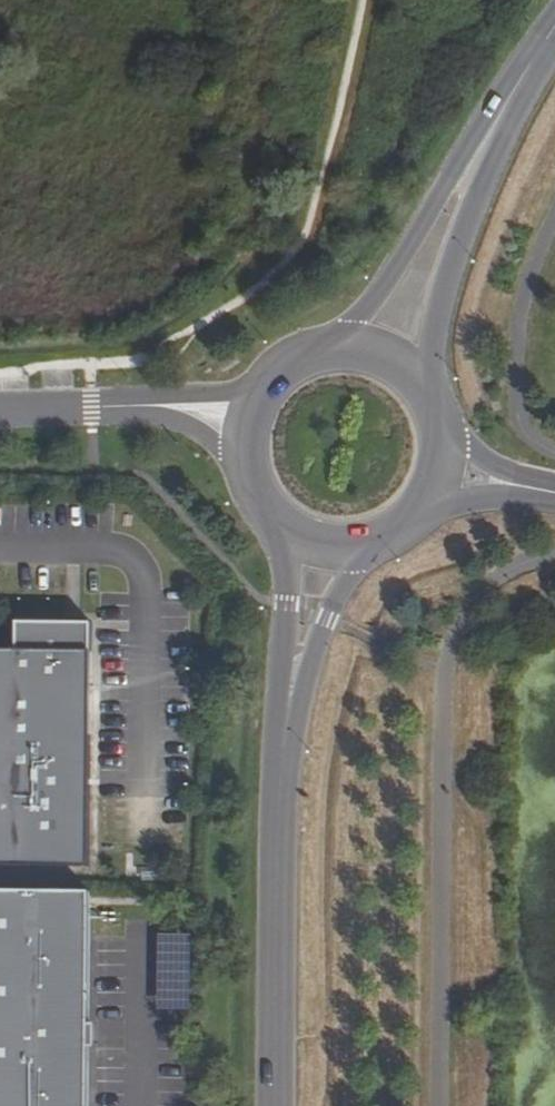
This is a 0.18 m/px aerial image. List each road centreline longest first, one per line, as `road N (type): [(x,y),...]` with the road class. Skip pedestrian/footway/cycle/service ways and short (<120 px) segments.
road 1 (primary): [(533,65),(454,169),(358,321),(304,362)]
road 2 (primary): [(431,417),(436,337),(454,264),(533,65)]
road 3 (primary): [(278,1105),(280,788)]
road 4 (primary): [(258,496),(284,564),(280,788)]
road 5 (primary): [(280,788),(329,621),(392,531)]
road 6 (unclassified): [(0,409),(151,405),(250,423)]
road 7 (primary): [(431,417),(393,369),(334,355),(304,362)]
road 8 (primary): [(258,496),(303,537),(333,545),(392,531)]
road 9 (residential): [(420,505),(554,499)]
road 10 (residential): [(554,485),(435,428)]

